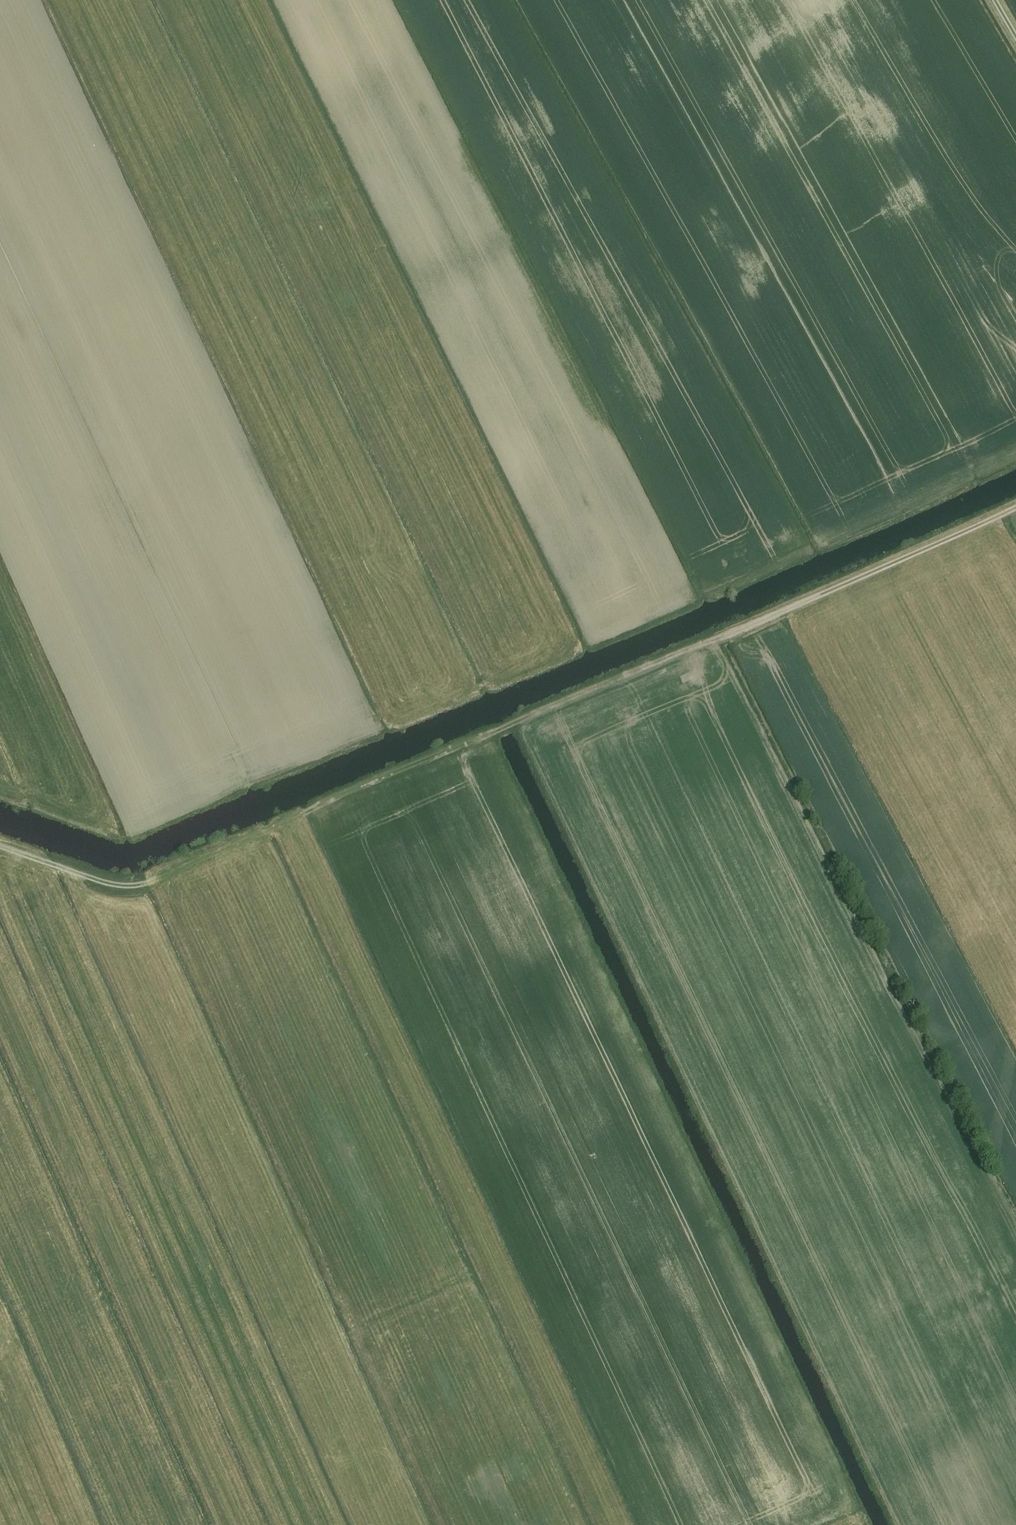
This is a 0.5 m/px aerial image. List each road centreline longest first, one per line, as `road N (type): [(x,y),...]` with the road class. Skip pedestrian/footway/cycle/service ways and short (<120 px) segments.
road 1 (track): [(1015,507),(725,635)]
road 2 (track): [(0,842),(102,878),(146,882),(152,869),(139,834)]

